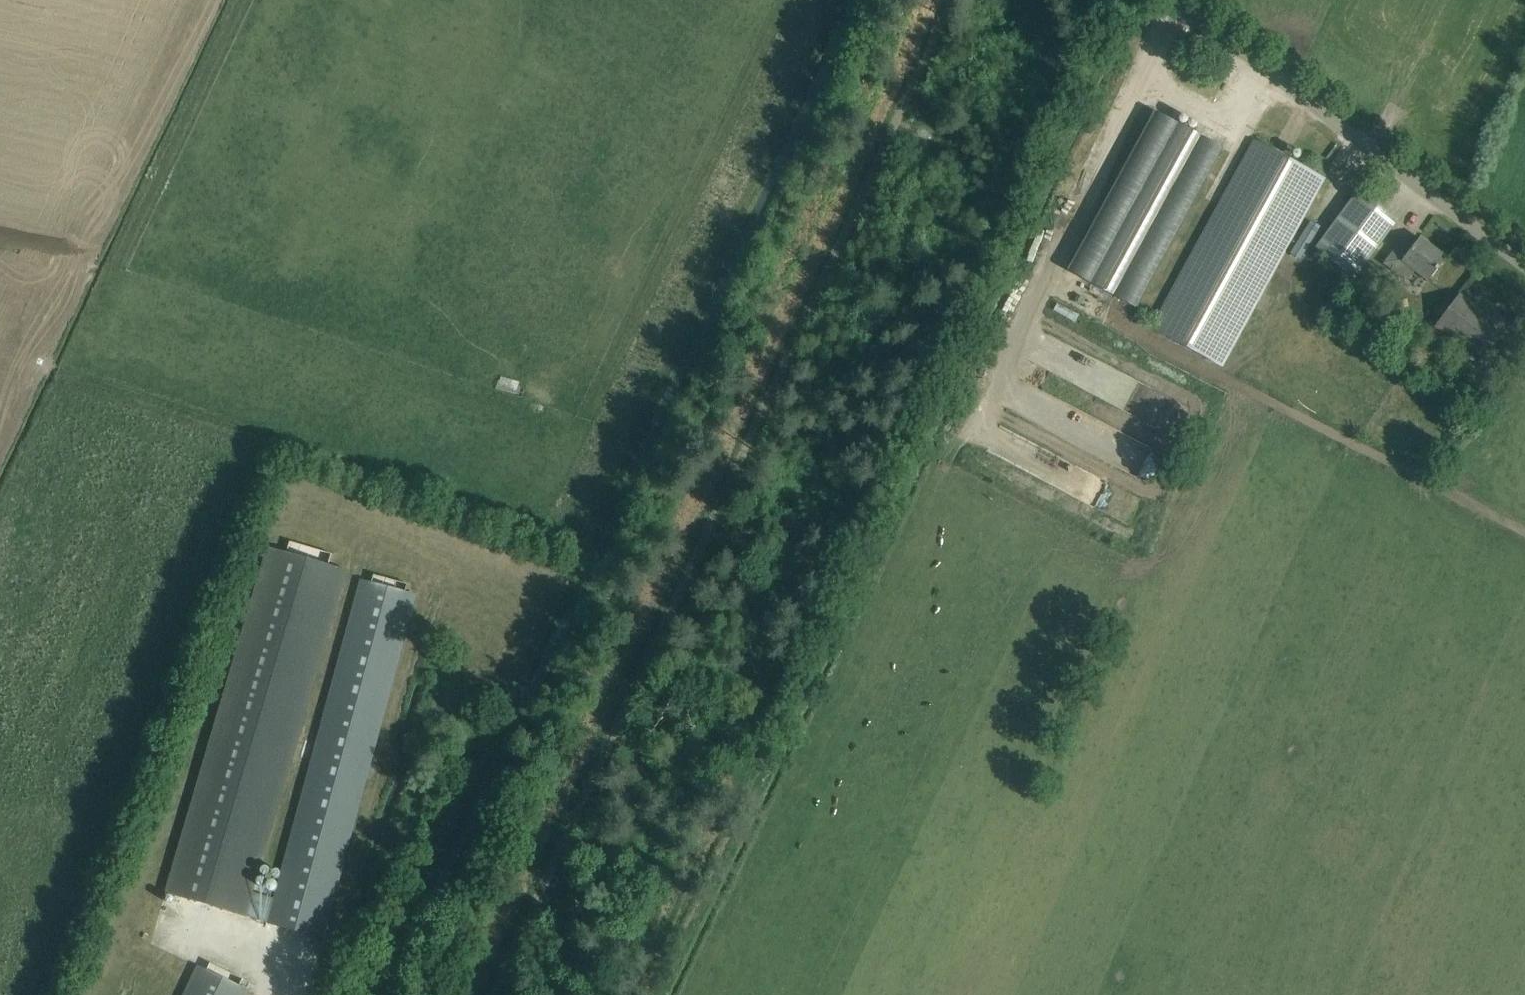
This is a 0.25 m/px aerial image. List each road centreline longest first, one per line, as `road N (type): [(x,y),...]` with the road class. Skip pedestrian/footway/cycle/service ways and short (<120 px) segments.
road 1 (track): [(493,994),(951,0)]
road 2 (unclassified): [(1524,276),(1162,0)]

